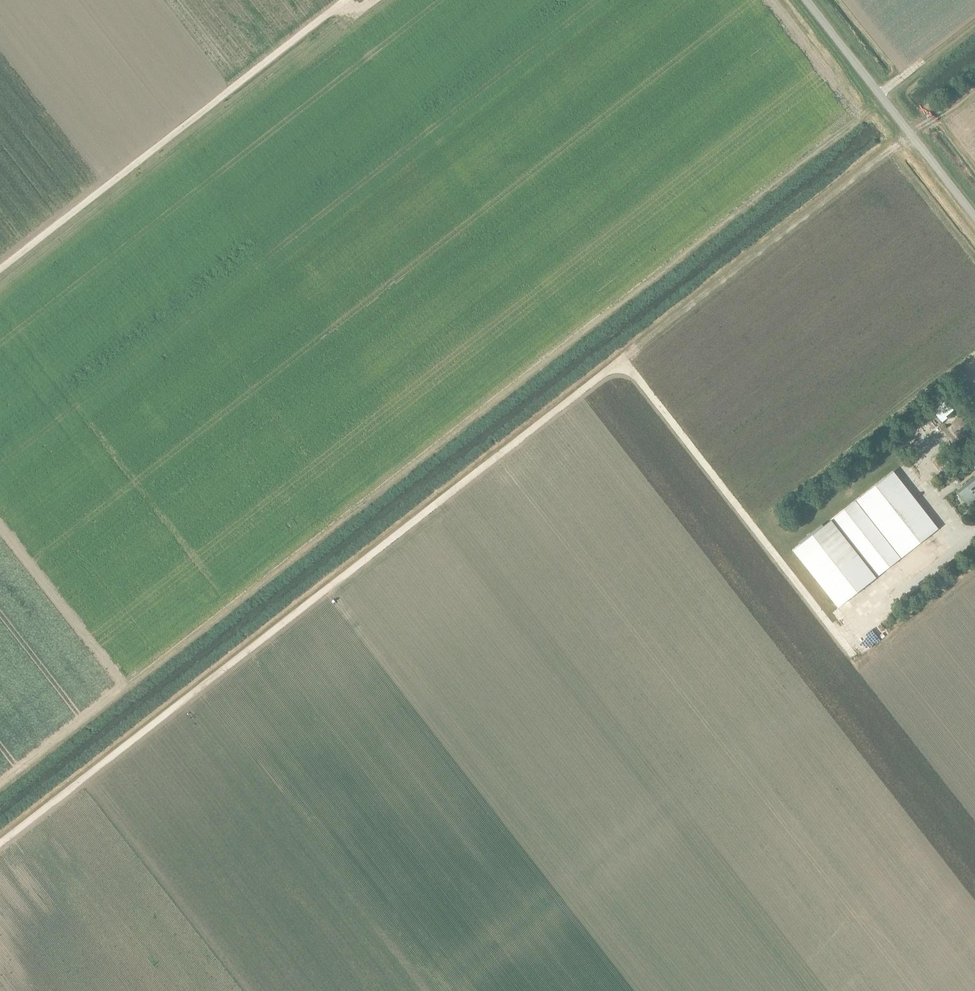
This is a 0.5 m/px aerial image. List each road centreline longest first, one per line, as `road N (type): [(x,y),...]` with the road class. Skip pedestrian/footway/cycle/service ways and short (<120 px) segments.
road 1 (unclassified): [(974,219),(805,0)]

